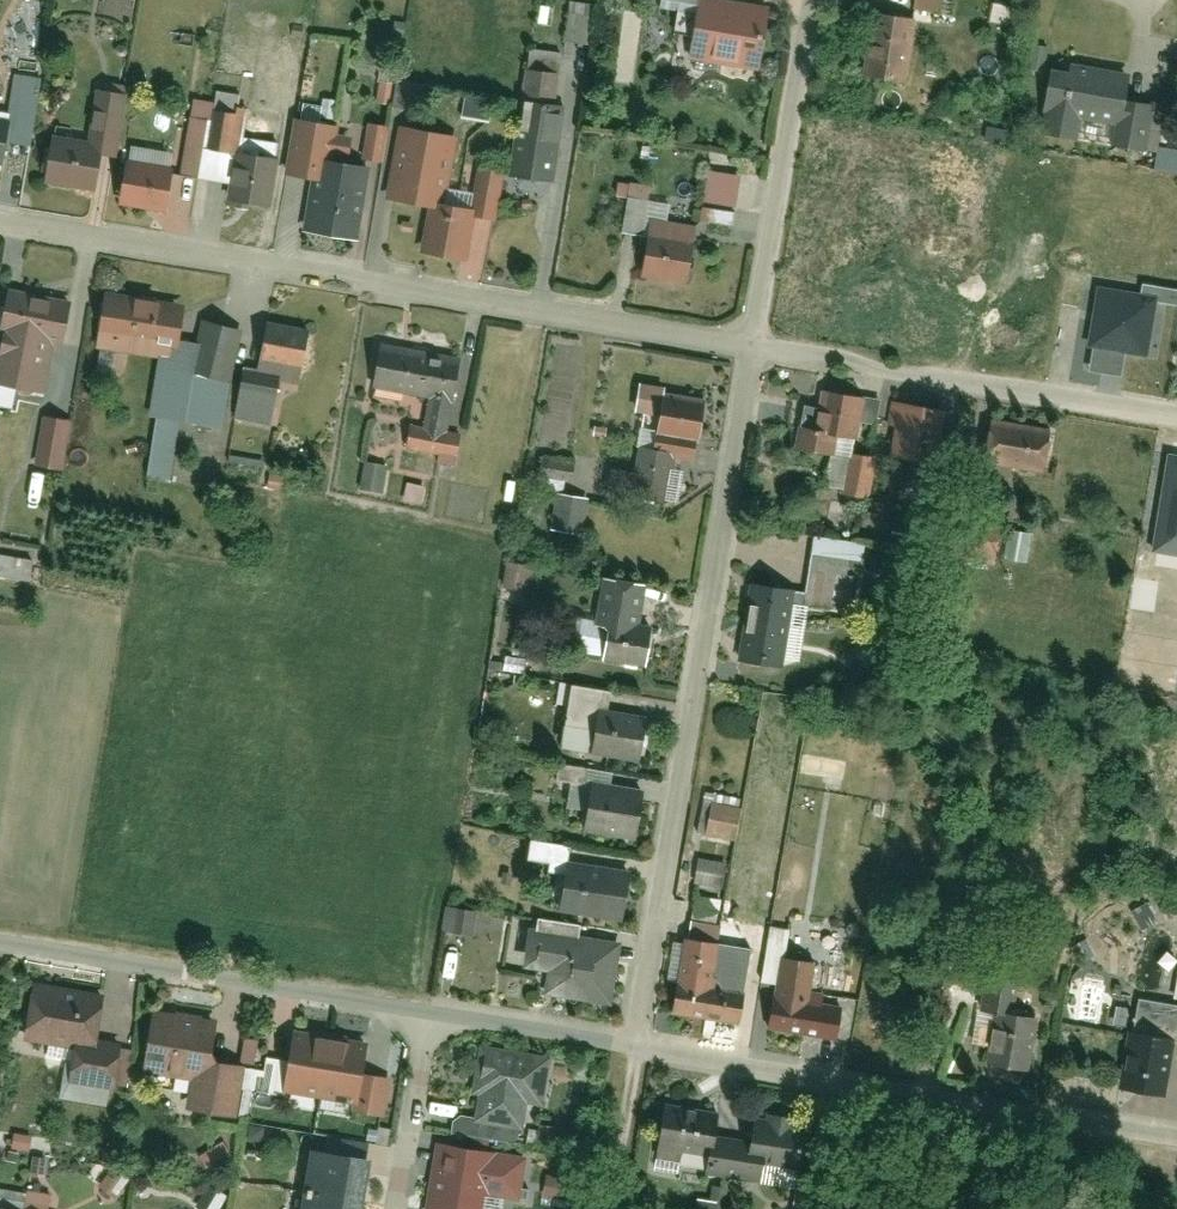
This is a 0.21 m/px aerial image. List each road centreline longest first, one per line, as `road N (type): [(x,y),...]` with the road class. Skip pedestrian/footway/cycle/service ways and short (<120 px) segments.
road 1 (residential): [(758,345),(0,220)]
road 2 (residential): [(758,345),(640,1045)]
road 3 (residential): [(1176,1139),(640,1045)]
road 4 (residential): [(433,1015),(0,940)]
road 5 (residential): [(1176,416),(758,345)]
road 6 (residential): [(815,0),(758,345)]
road 7 (residential): [(640,1045),(433,1015)]
road 8 (residential): [(398,1208),(433,1015)]
road 9 (track): [(640,1045),(613,1208)]

